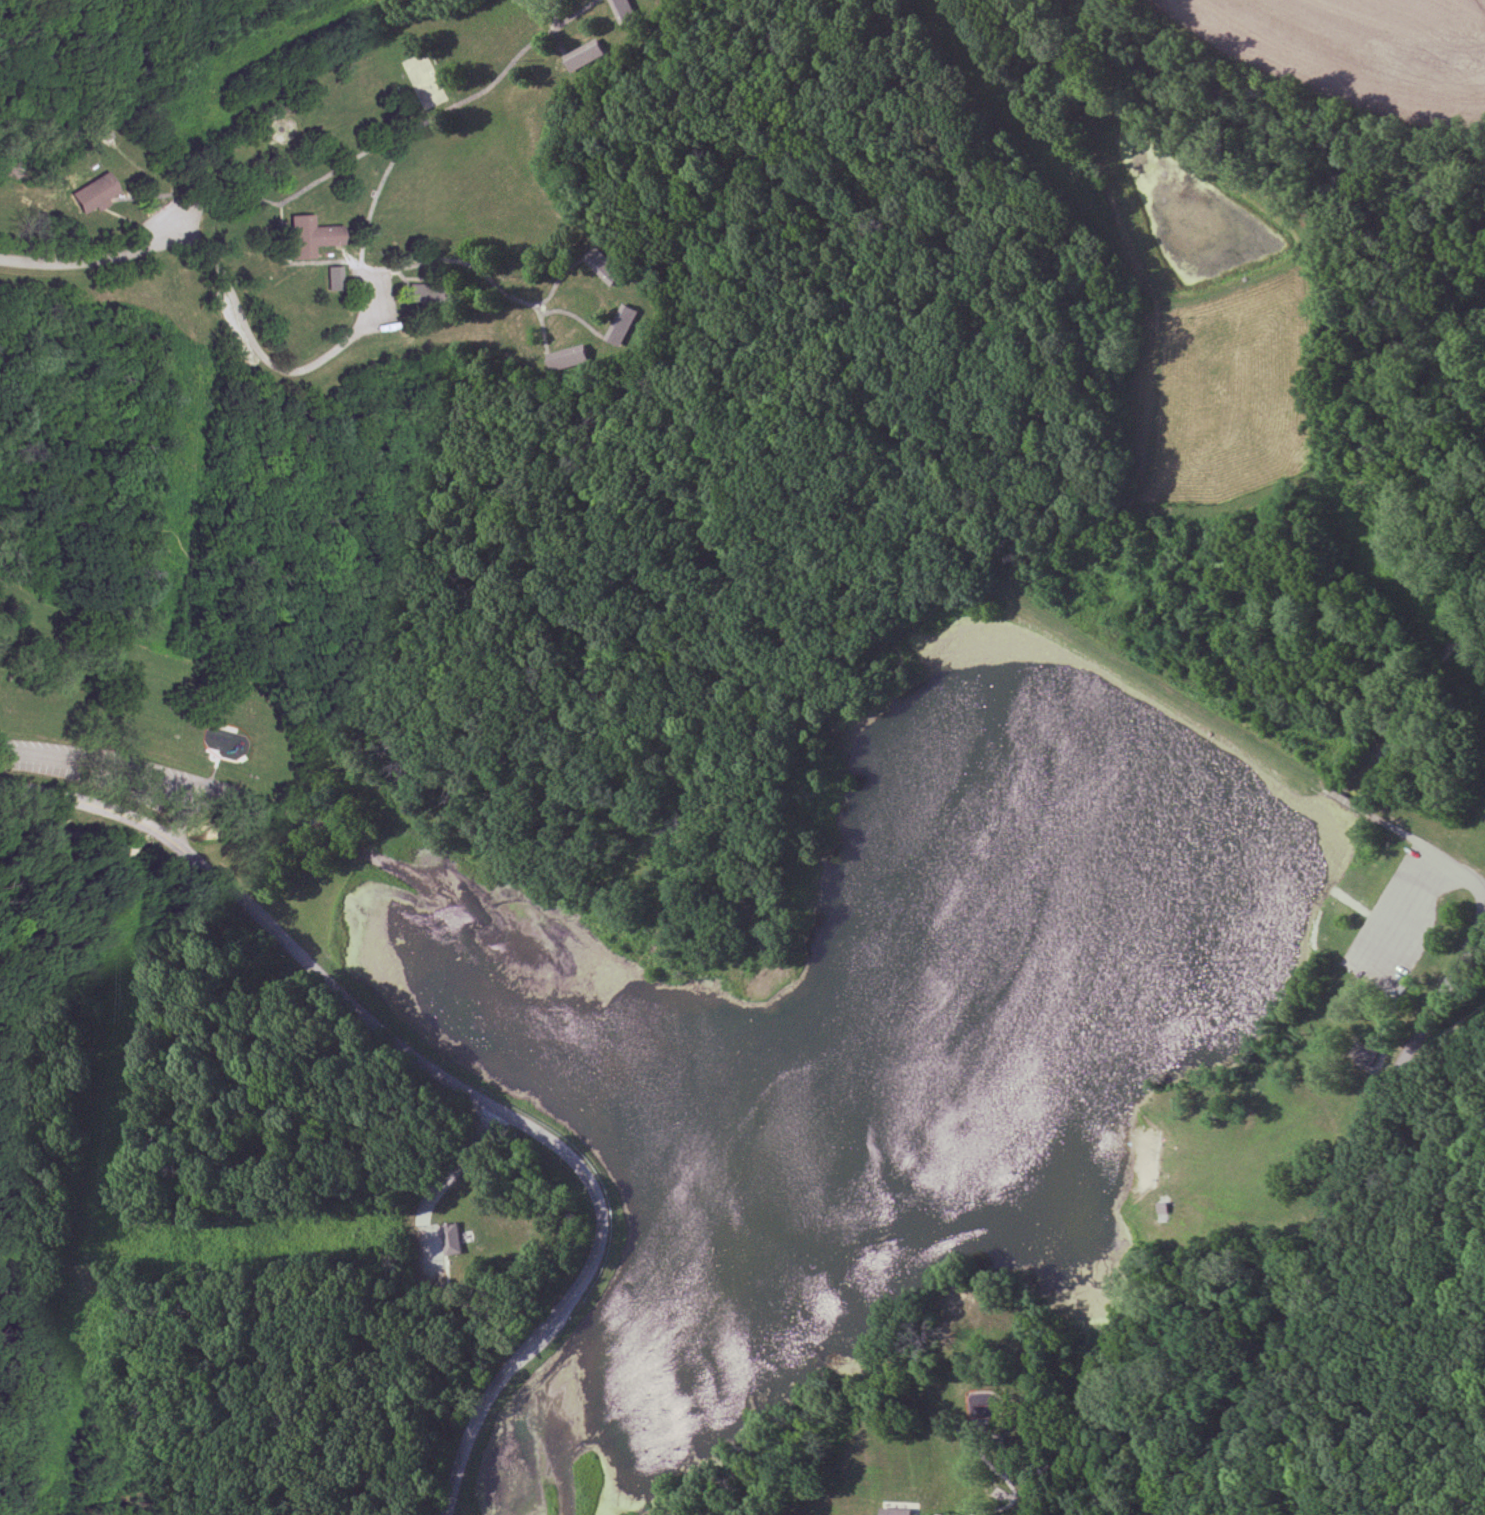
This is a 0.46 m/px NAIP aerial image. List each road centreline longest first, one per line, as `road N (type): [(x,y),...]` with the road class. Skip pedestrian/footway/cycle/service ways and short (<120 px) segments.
road 1 (tertiary): [(445,1514),(471,1420),(560,1316),(595,1256),(598,1214),(582,1172),(532,1130),(412,1060),(175,843),(55,790),(0,786)]
road 2 (track): [(1330,783),(1026,595),(1023,576)]
road 3 (tertiary): [(0,258),(85,263),(193,222)]

